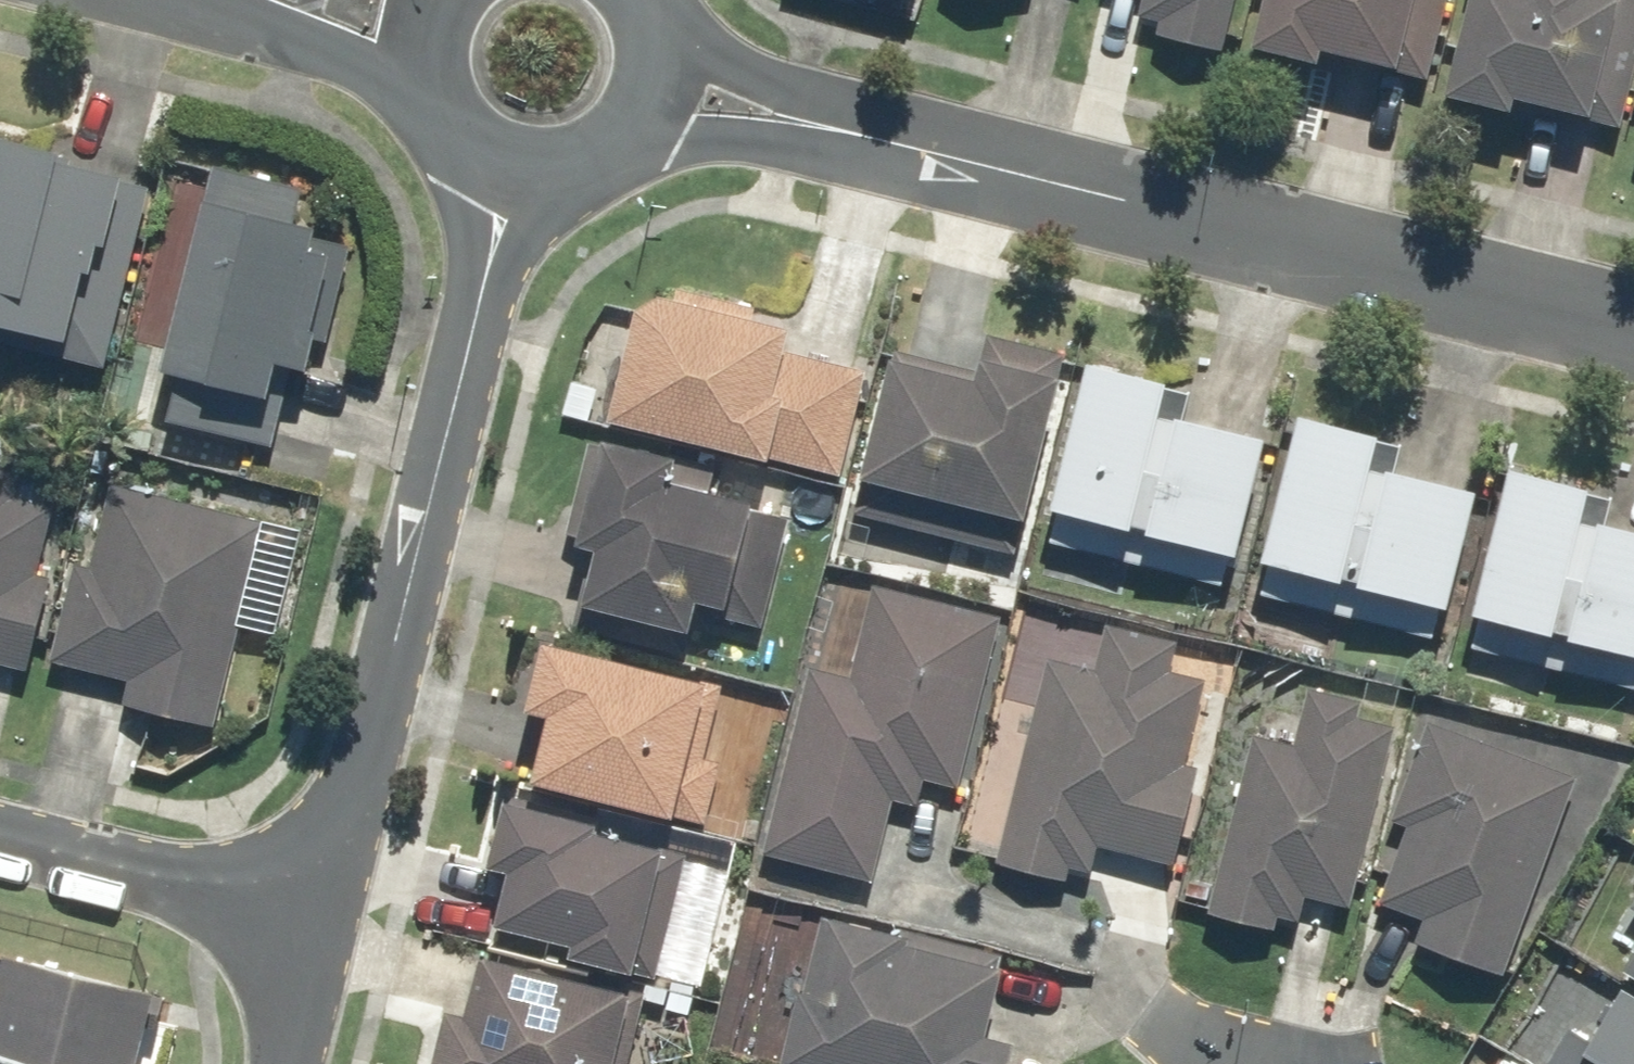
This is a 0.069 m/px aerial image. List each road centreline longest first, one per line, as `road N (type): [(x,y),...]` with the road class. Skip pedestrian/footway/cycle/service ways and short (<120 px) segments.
road 1 (residential): [(656,87),(1633,334)]
road 2 (residential): [(477,154),(317,923)]
road 3 (residential): [(0,839),(317,923)]
road 4 (residential): [(656,87),(640,119),(583,164),(511,168),(477,154)]
road 5 (residential): [(477,154),(428,98),(421,23)]
road 6 (residential): [(317,923),(281,1063)]

